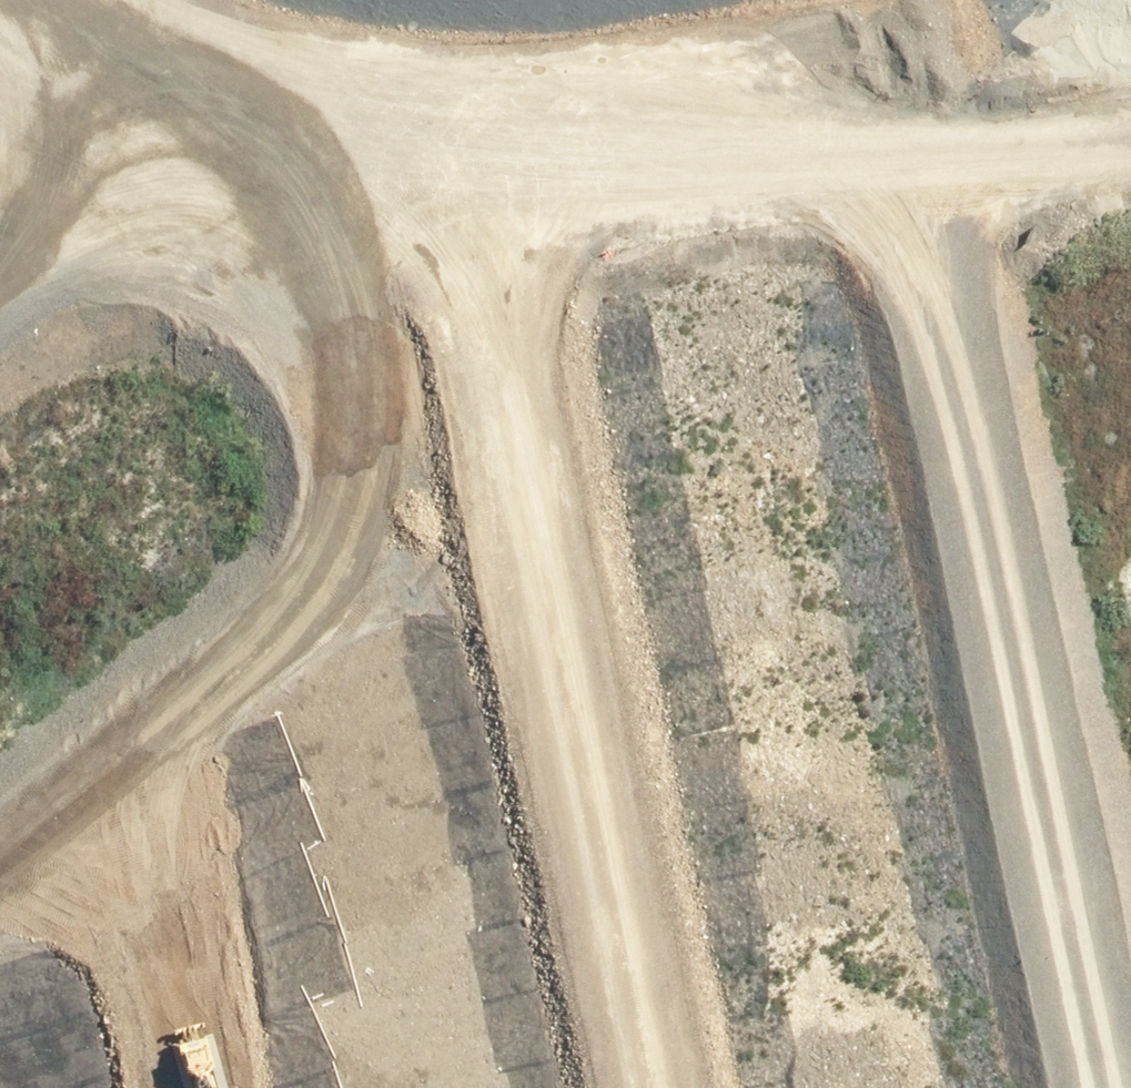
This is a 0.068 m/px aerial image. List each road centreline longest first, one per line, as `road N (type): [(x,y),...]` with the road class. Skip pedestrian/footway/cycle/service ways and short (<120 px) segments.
road 1 (track): [(23,0),(139,119),(238,161),(386,164),(1130,62)]
road 2 (track): [(1114,1087),(921,93)]
road 3 (track): [(458,155),(658,1087)]
road 4 (track): [(0,895),(144,781),(277,660),(357,483),(386,164)]
road 5 (track): [(186,1087),(144,781)]
road 6 (track): [(139,119),(0,234)]

